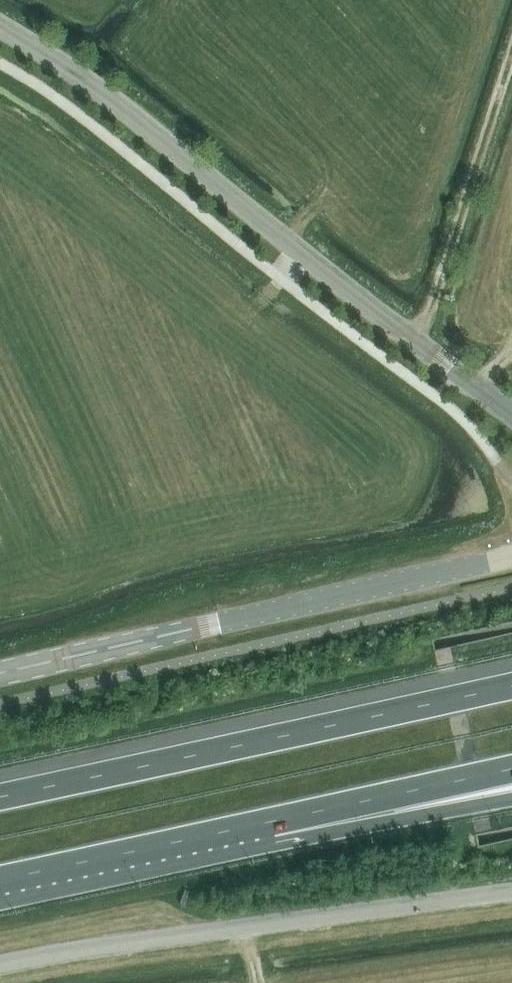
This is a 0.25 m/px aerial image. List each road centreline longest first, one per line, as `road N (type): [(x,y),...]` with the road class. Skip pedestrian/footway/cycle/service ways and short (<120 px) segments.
road 1 (tertiary): [(511,414),(135,120),(0,27)]
road 2 (tertiary): [(0,673),(511,553)]
road 3 (motorway): [(511,686),(0,797)]
road 4 (unclassified): [(0,964),(511,892)]
road 5 (motorway): [(155,848),(511,768)]
road 6 (motorway): [(155,848),(288,842),(511,799)]
road 7 (motorway): [(0,880),(155,848)]

